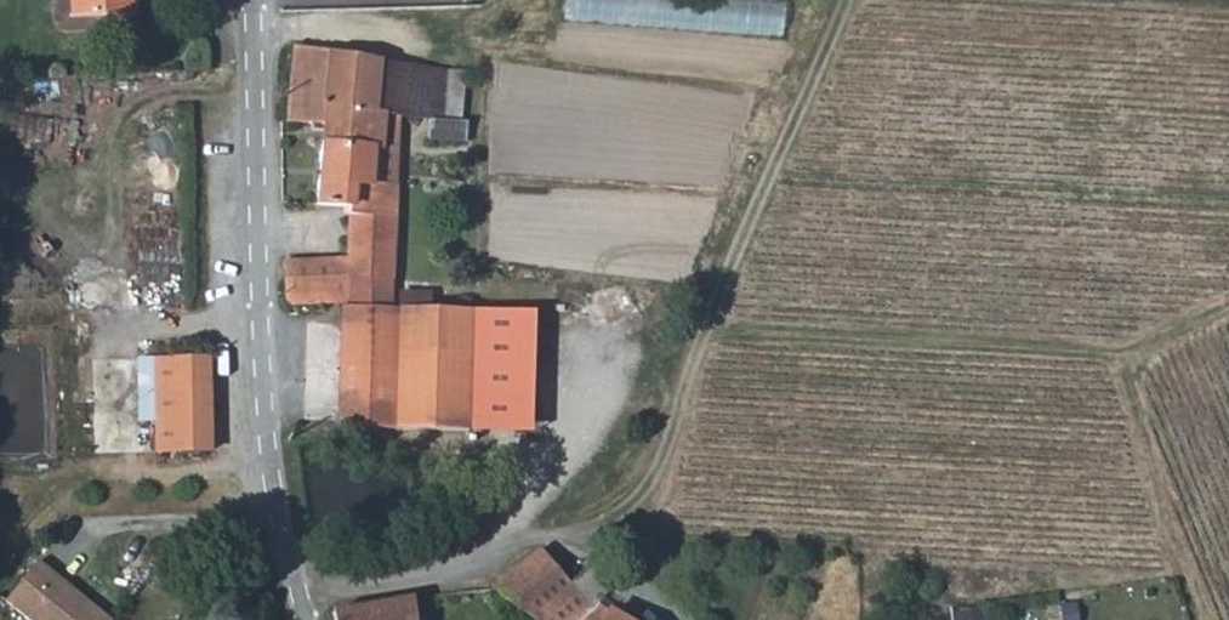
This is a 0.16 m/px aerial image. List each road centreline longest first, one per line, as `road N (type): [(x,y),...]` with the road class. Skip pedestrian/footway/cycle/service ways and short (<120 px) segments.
road 1 (track): [(847,0),(631,509),(573,533),(499,546),(408,585),(288,571)]
road 2 (residential): [(303,619),(271,460),(255,0)]

